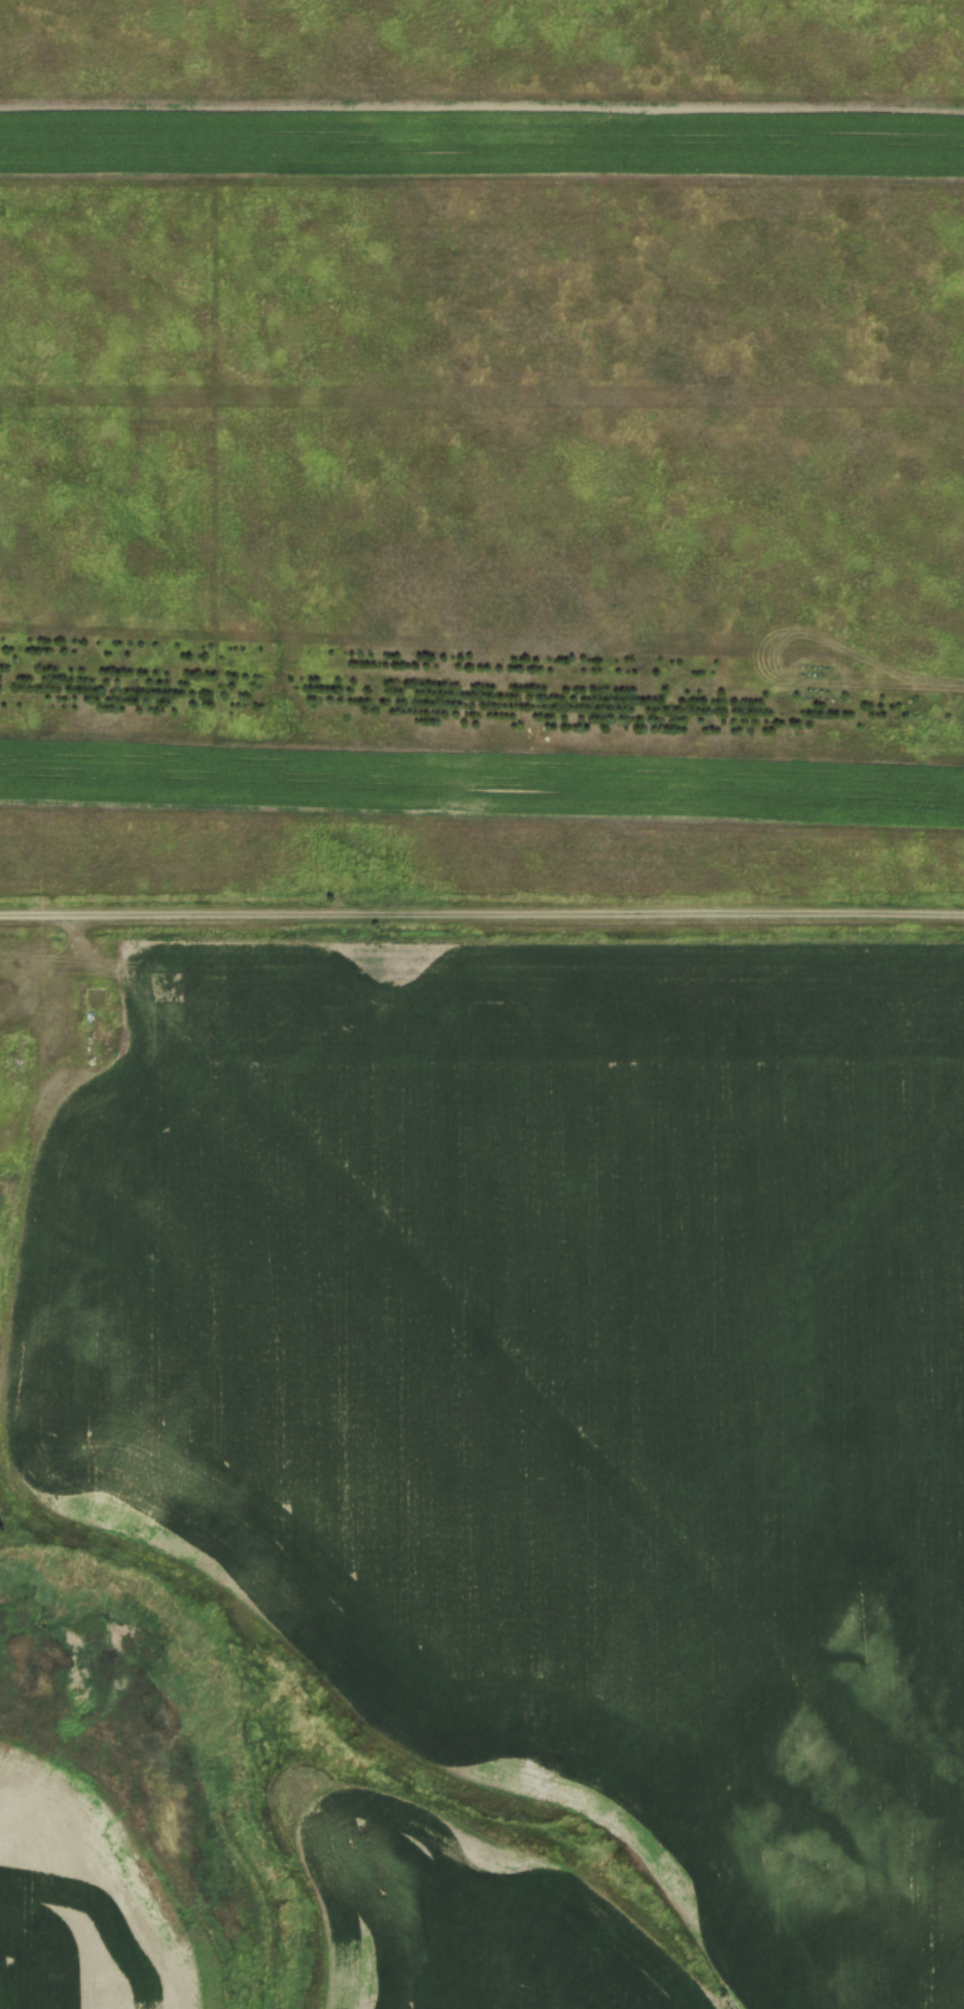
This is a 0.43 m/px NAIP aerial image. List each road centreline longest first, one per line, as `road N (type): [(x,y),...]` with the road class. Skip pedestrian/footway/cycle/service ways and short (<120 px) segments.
road 1 (track): [(0,919),(963,917)]

